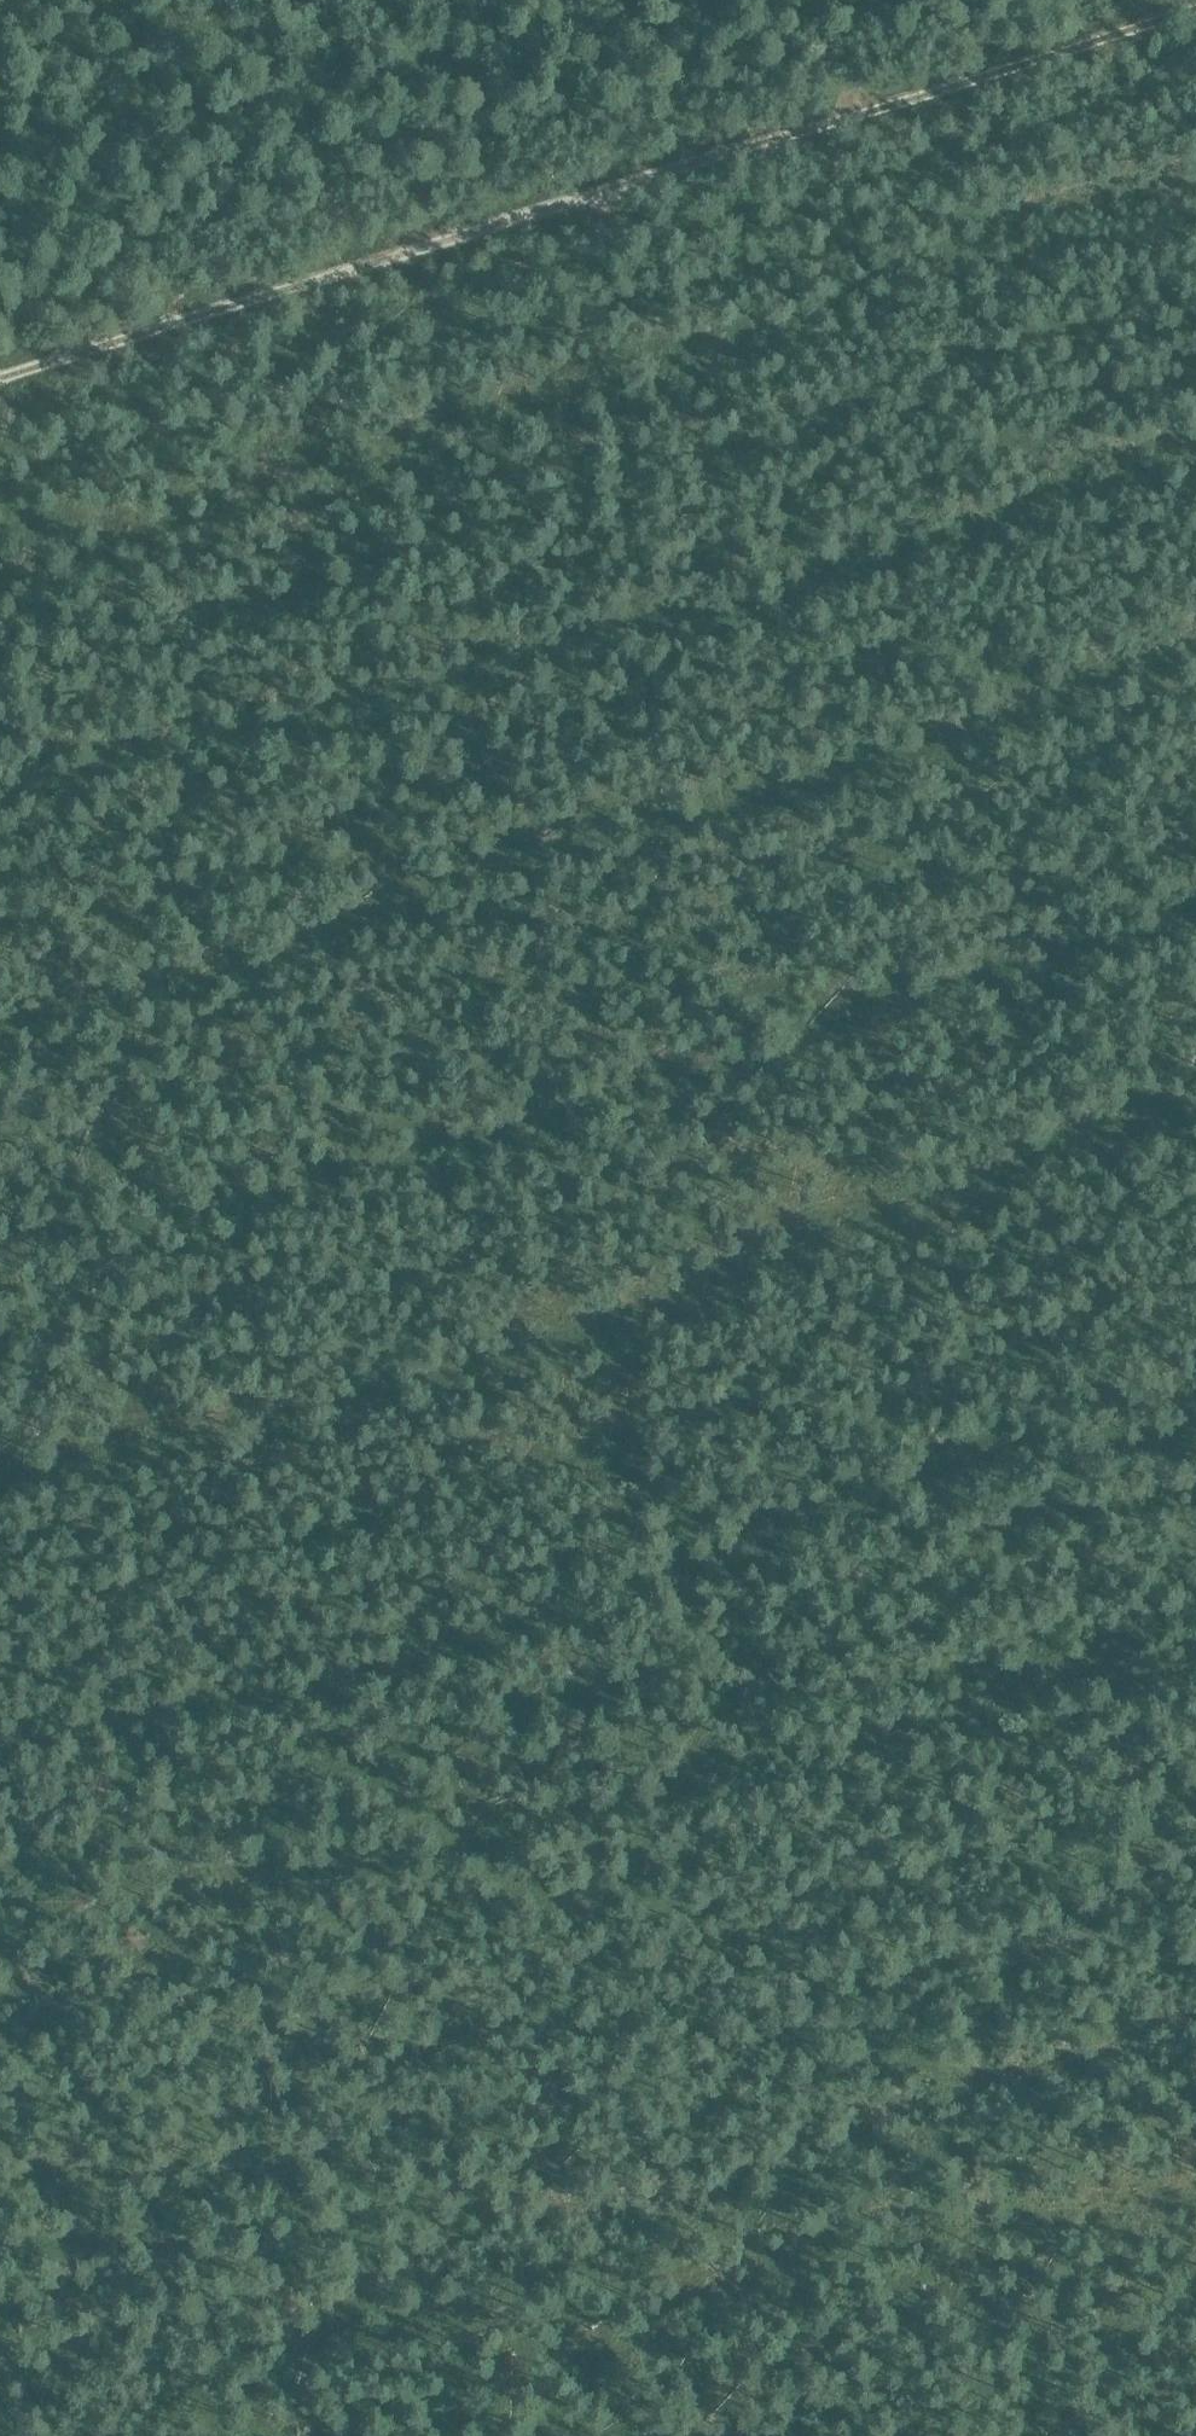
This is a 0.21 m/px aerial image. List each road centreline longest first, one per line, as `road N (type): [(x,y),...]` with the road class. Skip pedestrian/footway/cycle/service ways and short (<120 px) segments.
road 1 (track): [(1195,9),(0,377)]

